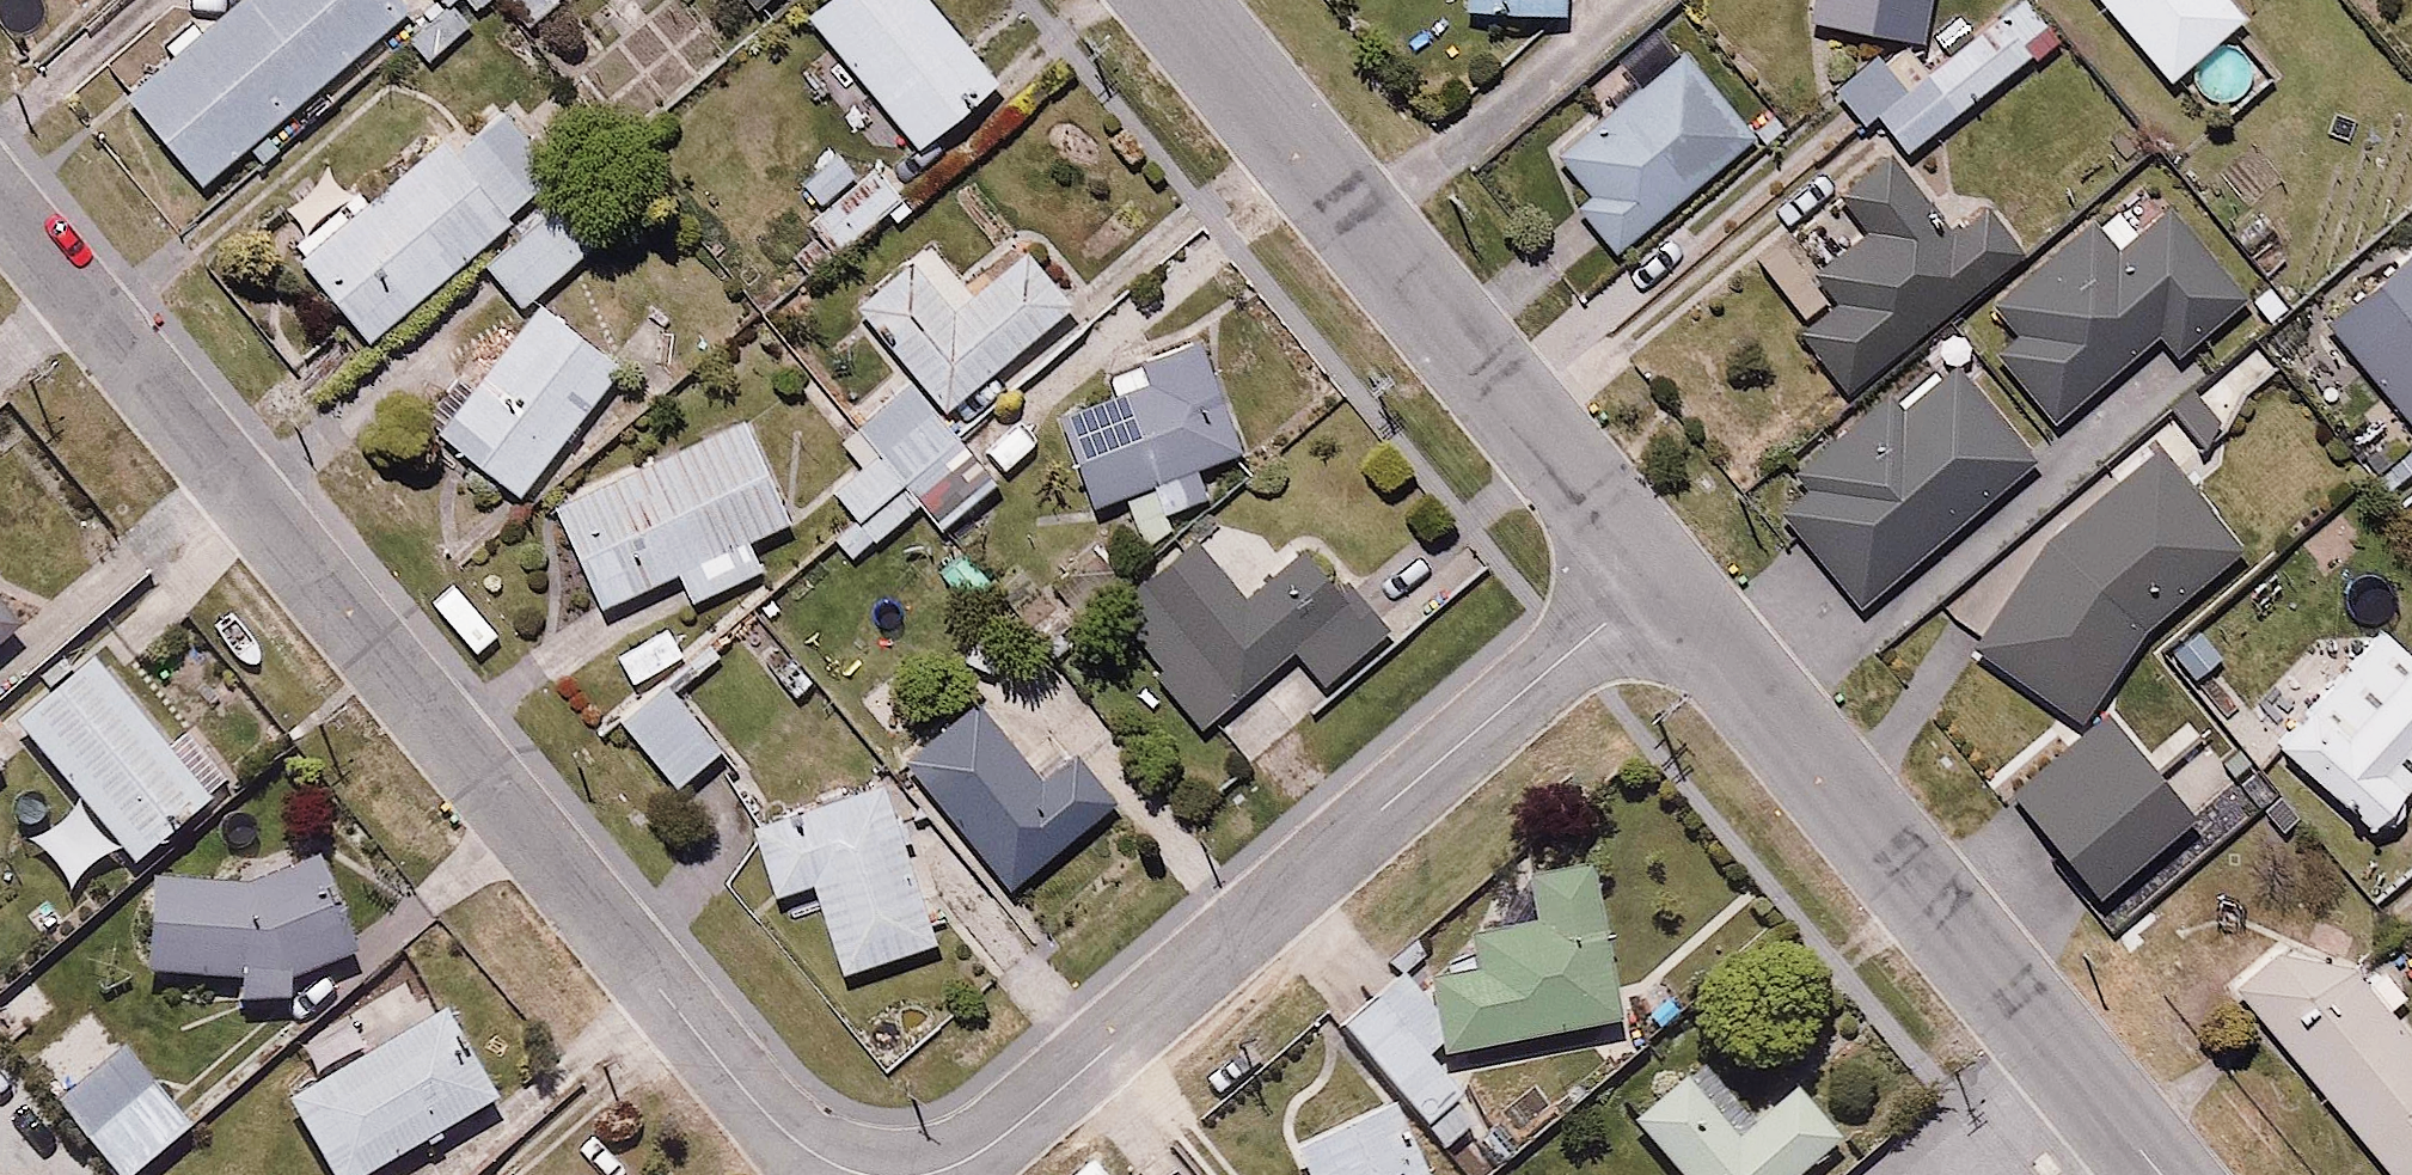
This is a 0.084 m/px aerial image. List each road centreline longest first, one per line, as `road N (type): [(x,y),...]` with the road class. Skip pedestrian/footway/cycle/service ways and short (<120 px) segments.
road 1 (residential): [(877,1174),(814,1156),(771,1128),(0,205)]
road 2 (residential): [(1660,581),(995,1141),(917,1174)]
road 3 (residential): [(1660,581),(2158,1174)]
road 4 (residential): [(1174,0),(1660,581)]

